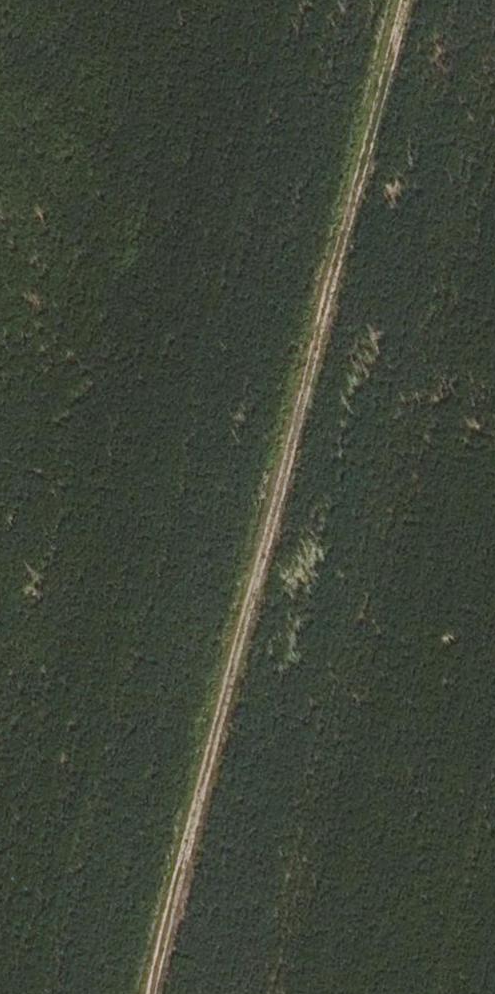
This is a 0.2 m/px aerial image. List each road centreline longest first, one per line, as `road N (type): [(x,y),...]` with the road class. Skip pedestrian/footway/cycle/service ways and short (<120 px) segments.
road 1 (track): [(407,0),(152,993)]

